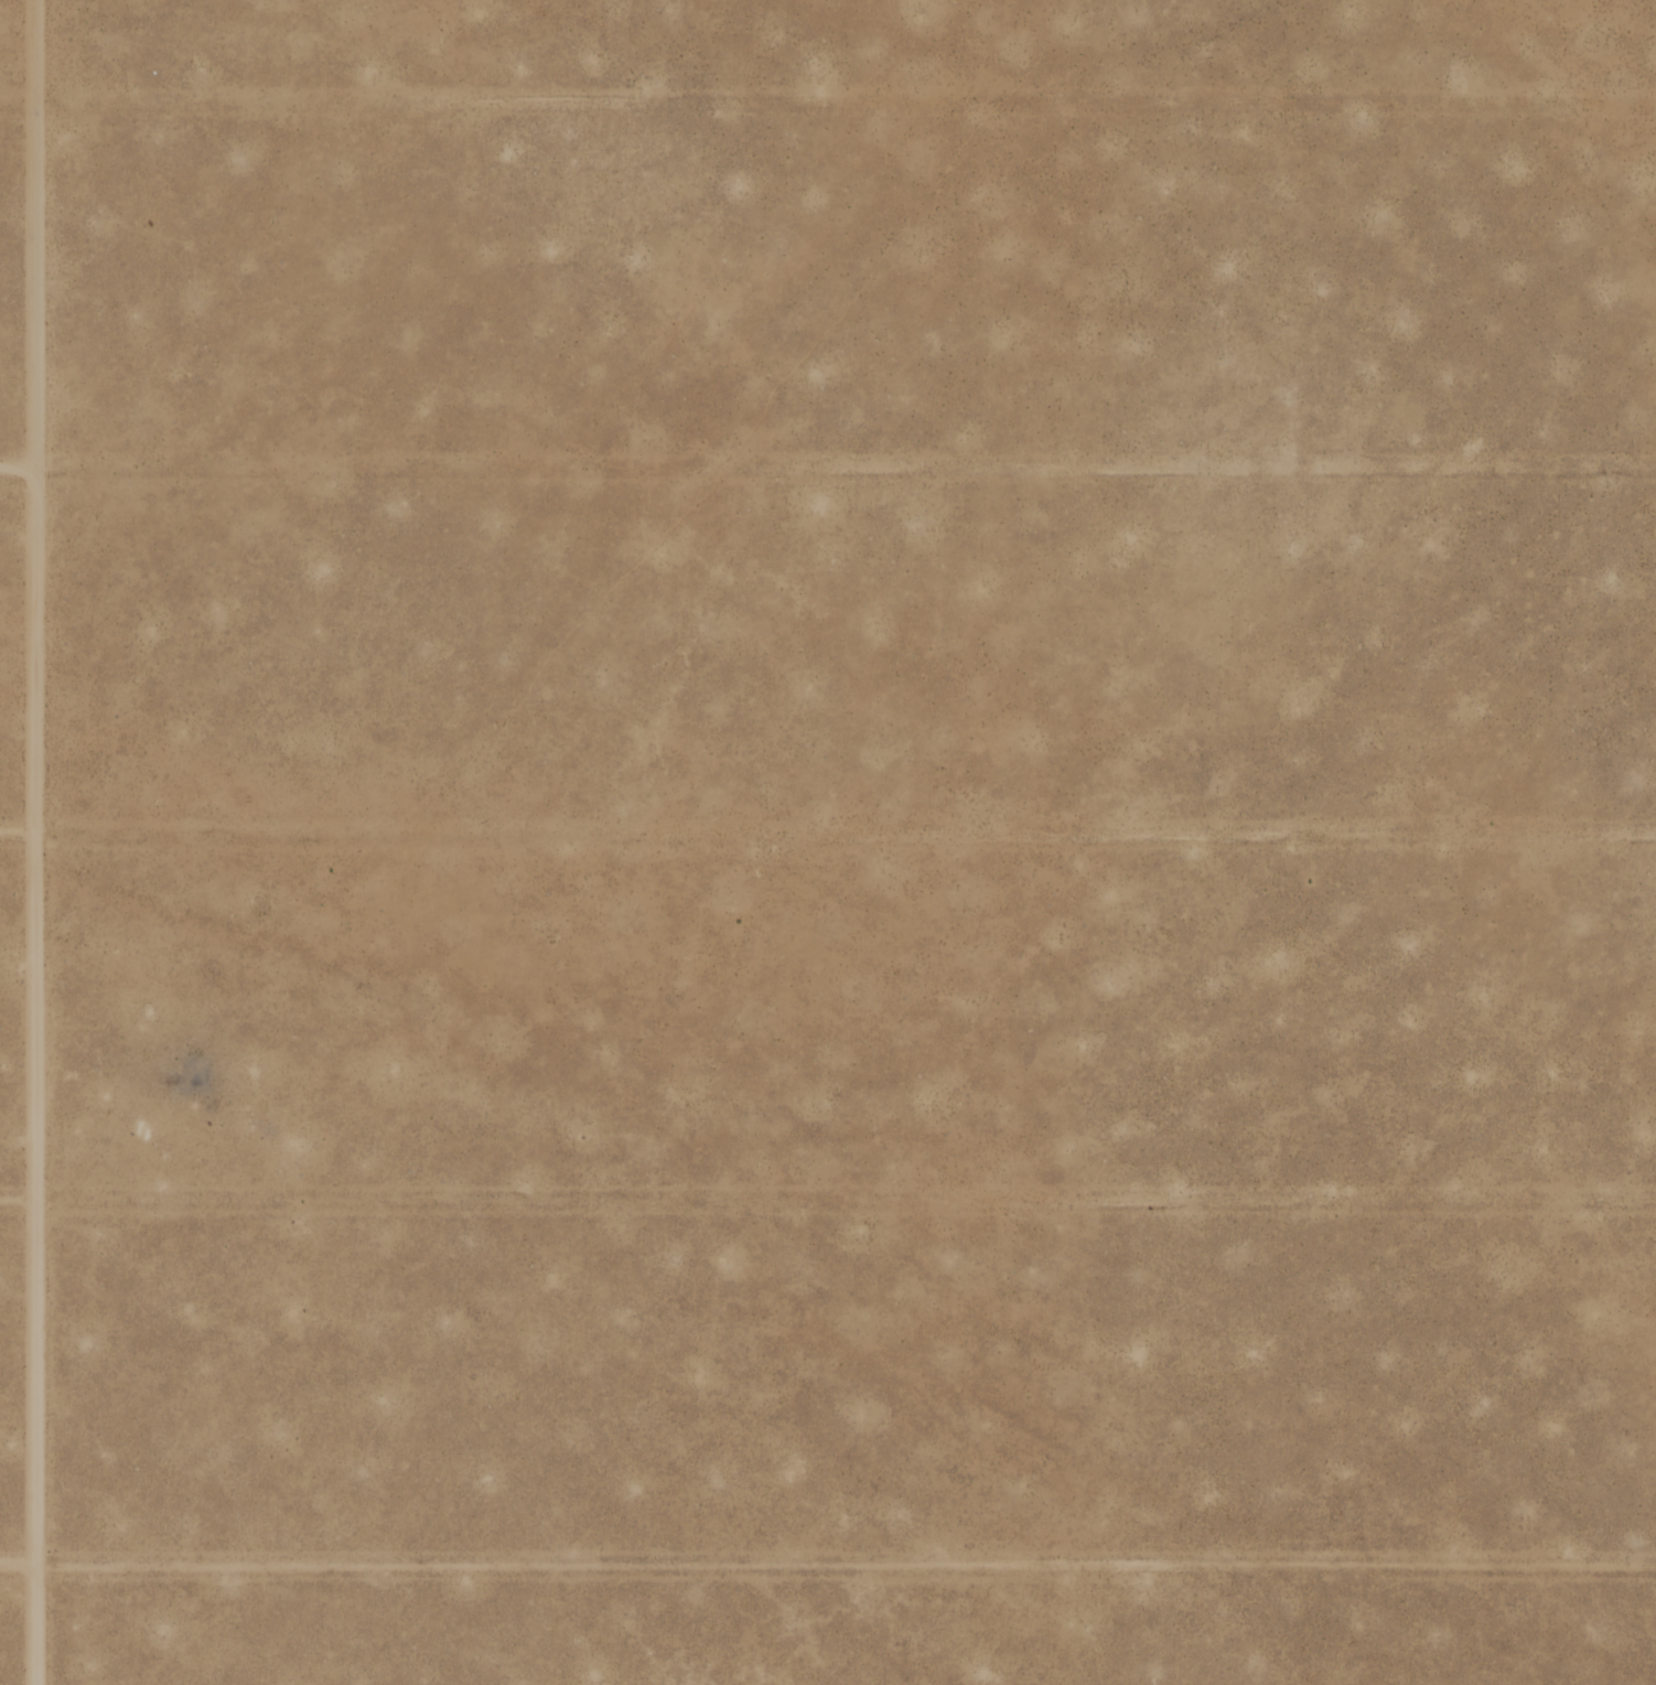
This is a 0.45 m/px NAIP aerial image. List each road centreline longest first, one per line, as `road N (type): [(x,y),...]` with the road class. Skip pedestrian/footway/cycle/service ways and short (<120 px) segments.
road 1 (residential): [(35,1684),(36,833)]

